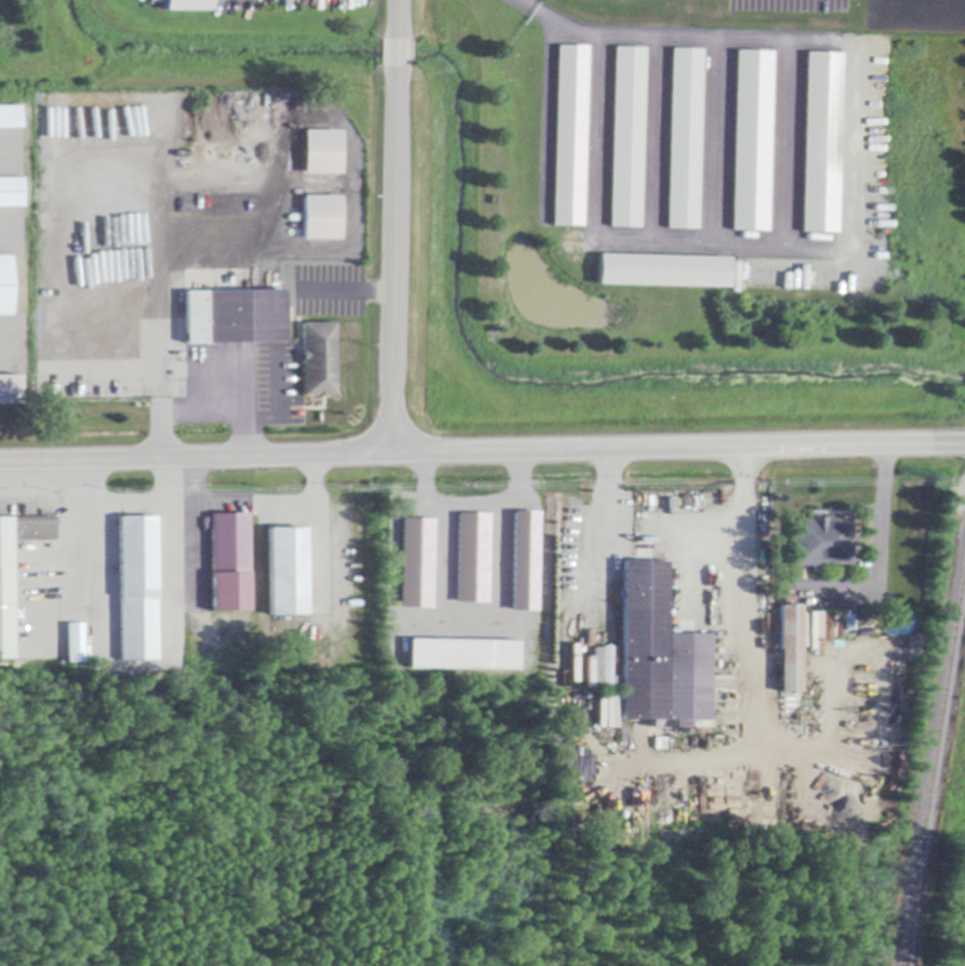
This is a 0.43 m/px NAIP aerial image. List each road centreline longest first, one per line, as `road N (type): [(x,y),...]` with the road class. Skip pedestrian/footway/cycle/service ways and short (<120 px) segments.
road 1 (tertiary): [(964,444),(0,461)]
road 2 (residential): [(389,453),(397,0)]

